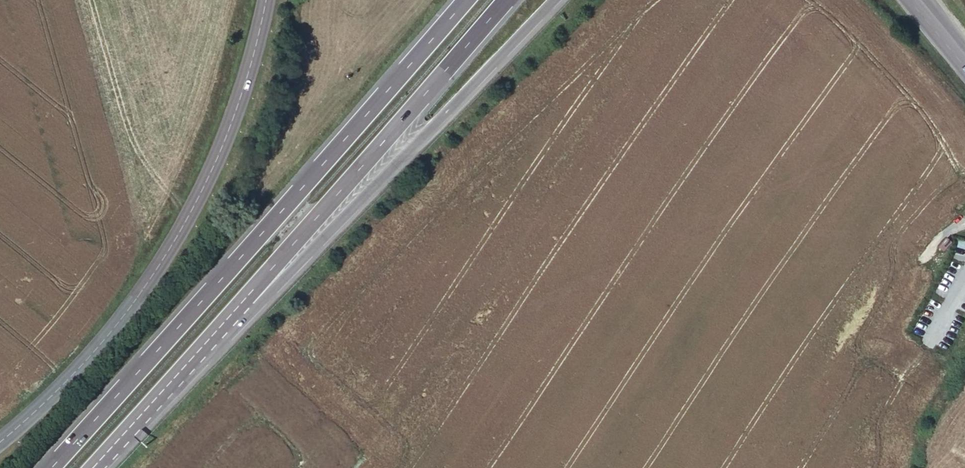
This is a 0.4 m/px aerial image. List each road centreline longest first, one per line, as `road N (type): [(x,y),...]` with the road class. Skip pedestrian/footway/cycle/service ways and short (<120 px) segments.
road 1 (motorway): [(467,0),(52,467)]
road 2 (tertiary): [(0,437),(137,299),(173,242),(219,156),(266,0)]
road 3 (motorway): [(241,305),(268,289),(552,0)]
road 4 (motorway): [(241,305),(505,0)]
road 5 (motorway): [(93,467),(241,305)]

